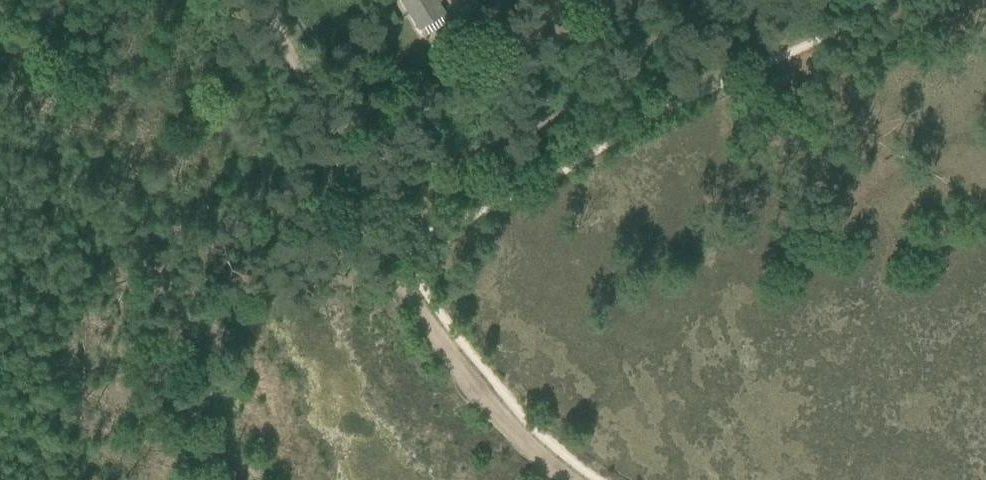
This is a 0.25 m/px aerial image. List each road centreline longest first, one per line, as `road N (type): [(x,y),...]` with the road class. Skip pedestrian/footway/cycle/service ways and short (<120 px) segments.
road 1 (track): [(892,0),(390,265)]
road 2 (track): [(570,479),(497,418),(385,258)]
road 3 (track): [(261,0),(385,258)]

